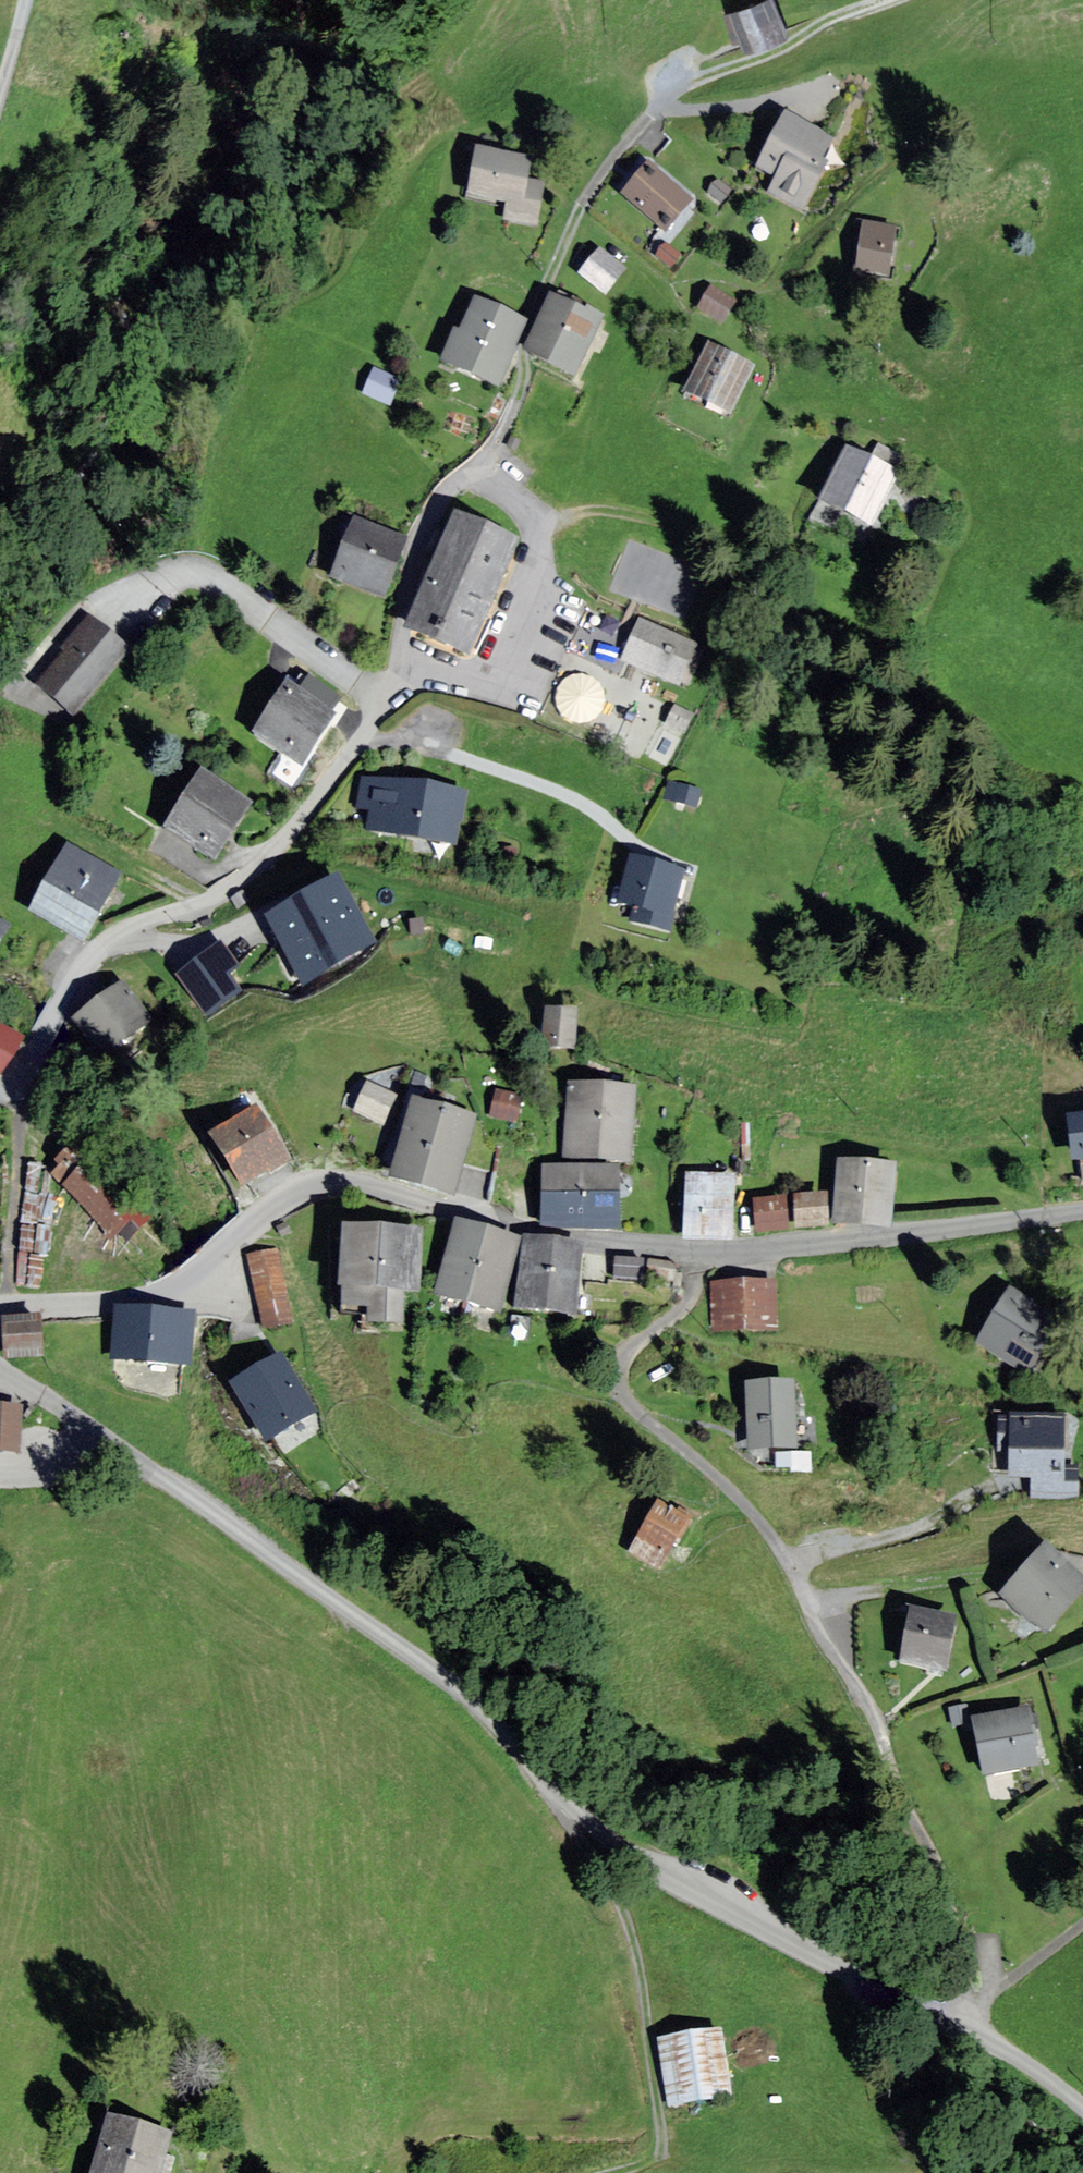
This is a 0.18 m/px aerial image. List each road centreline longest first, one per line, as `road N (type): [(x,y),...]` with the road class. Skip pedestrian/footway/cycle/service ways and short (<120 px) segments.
road 1 (unclassified): [(971,2032),(668,1873),(561,1797),(428,1665),(107,1444)]
road 2 (residential): [(702,1251),(689,1302),(618,1371),(622,1394),(771,1534),(880,1723),(898,1807),(985,1995),(971,2032)]
road 3 (unclassified): [(6,1304),(134,1300),(175,1287),(280,1199),(341,1180),(550,1235),(702,1251)]
road 4 (track): [(480,473),(577,195),(619,137),(670,93),(839,17),(896,0)]
road 5 (residential): [(17,1088),(39,1066),(103,943),(206,902),(284,840),(359,739),(398,657)]
road 6 (residential): [(398,657),(440,491),(480,473),(527,510),(540,533),(485,683)]
road 7 (track): [(615,2172),(654,2159),(662,2133),(638,1957),(623,1910),(573,1821),(578,1811)]
road 8 (unclassified): [(702,1251),(1082,1210)]
road 9 (residential): [(17,1088),(6,1304)]
road 10 (unclassified): [(1082,2109),(971,2032)]
road 11 (tertiary): [(0,1366),(107,1444)]

